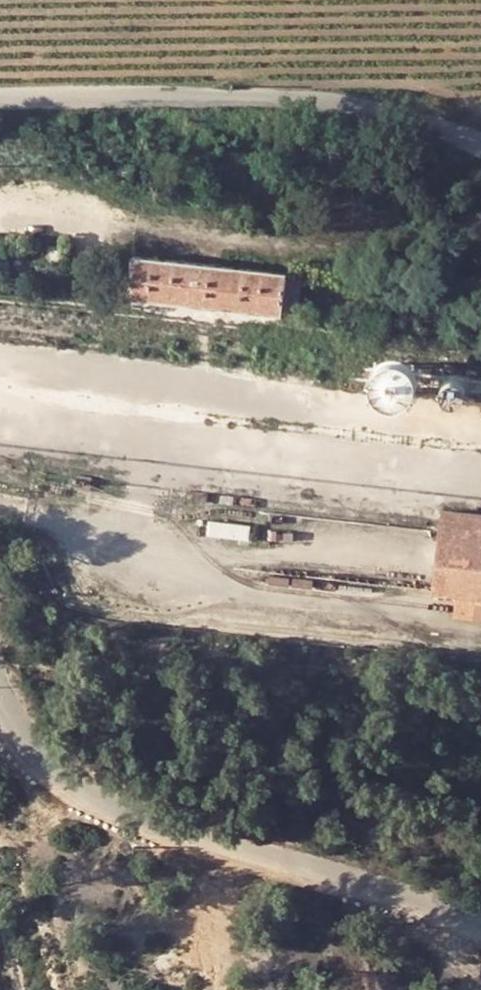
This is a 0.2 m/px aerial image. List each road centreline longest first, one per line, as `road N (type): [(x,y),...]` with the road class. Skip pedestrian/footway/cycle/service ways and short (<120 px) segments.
road 1 (unclassified): [(480,920),(148,817),(46,760),(0,717)]
road 2 (unclassified): [(480,141),(405,99),(0,100)]
road 3 (track): [(0,416),(30,429),(480,480)]
road 4 (track): [(480,433),(299,413),(165,381)]
road 5 (track): [(165,381),(0,365)]

